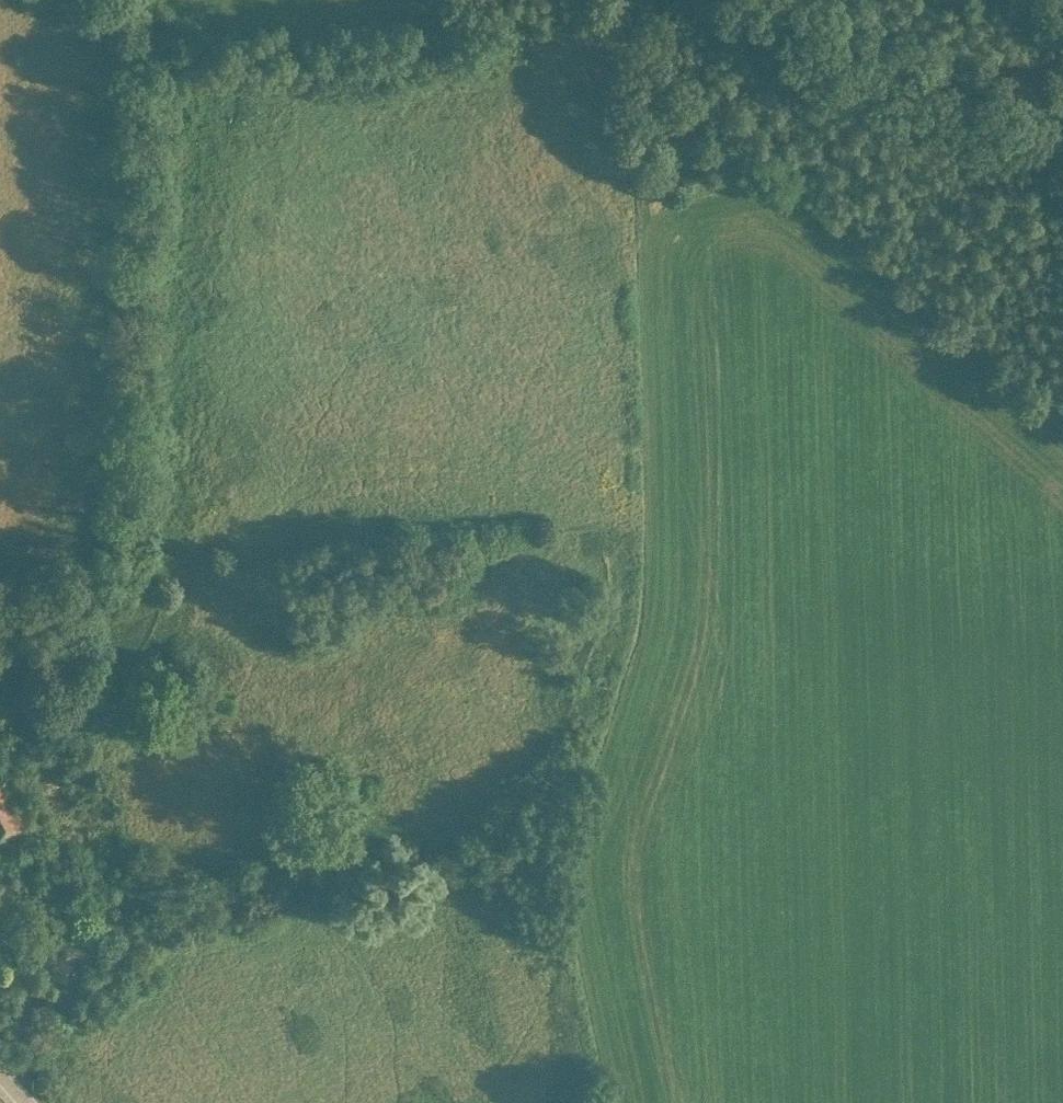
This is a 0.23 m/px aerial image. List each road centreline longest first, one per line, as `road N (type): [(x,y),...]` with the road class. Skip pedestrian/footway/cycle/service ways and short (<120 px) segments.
road 1 (track): [(786,0),(1062,168)]

